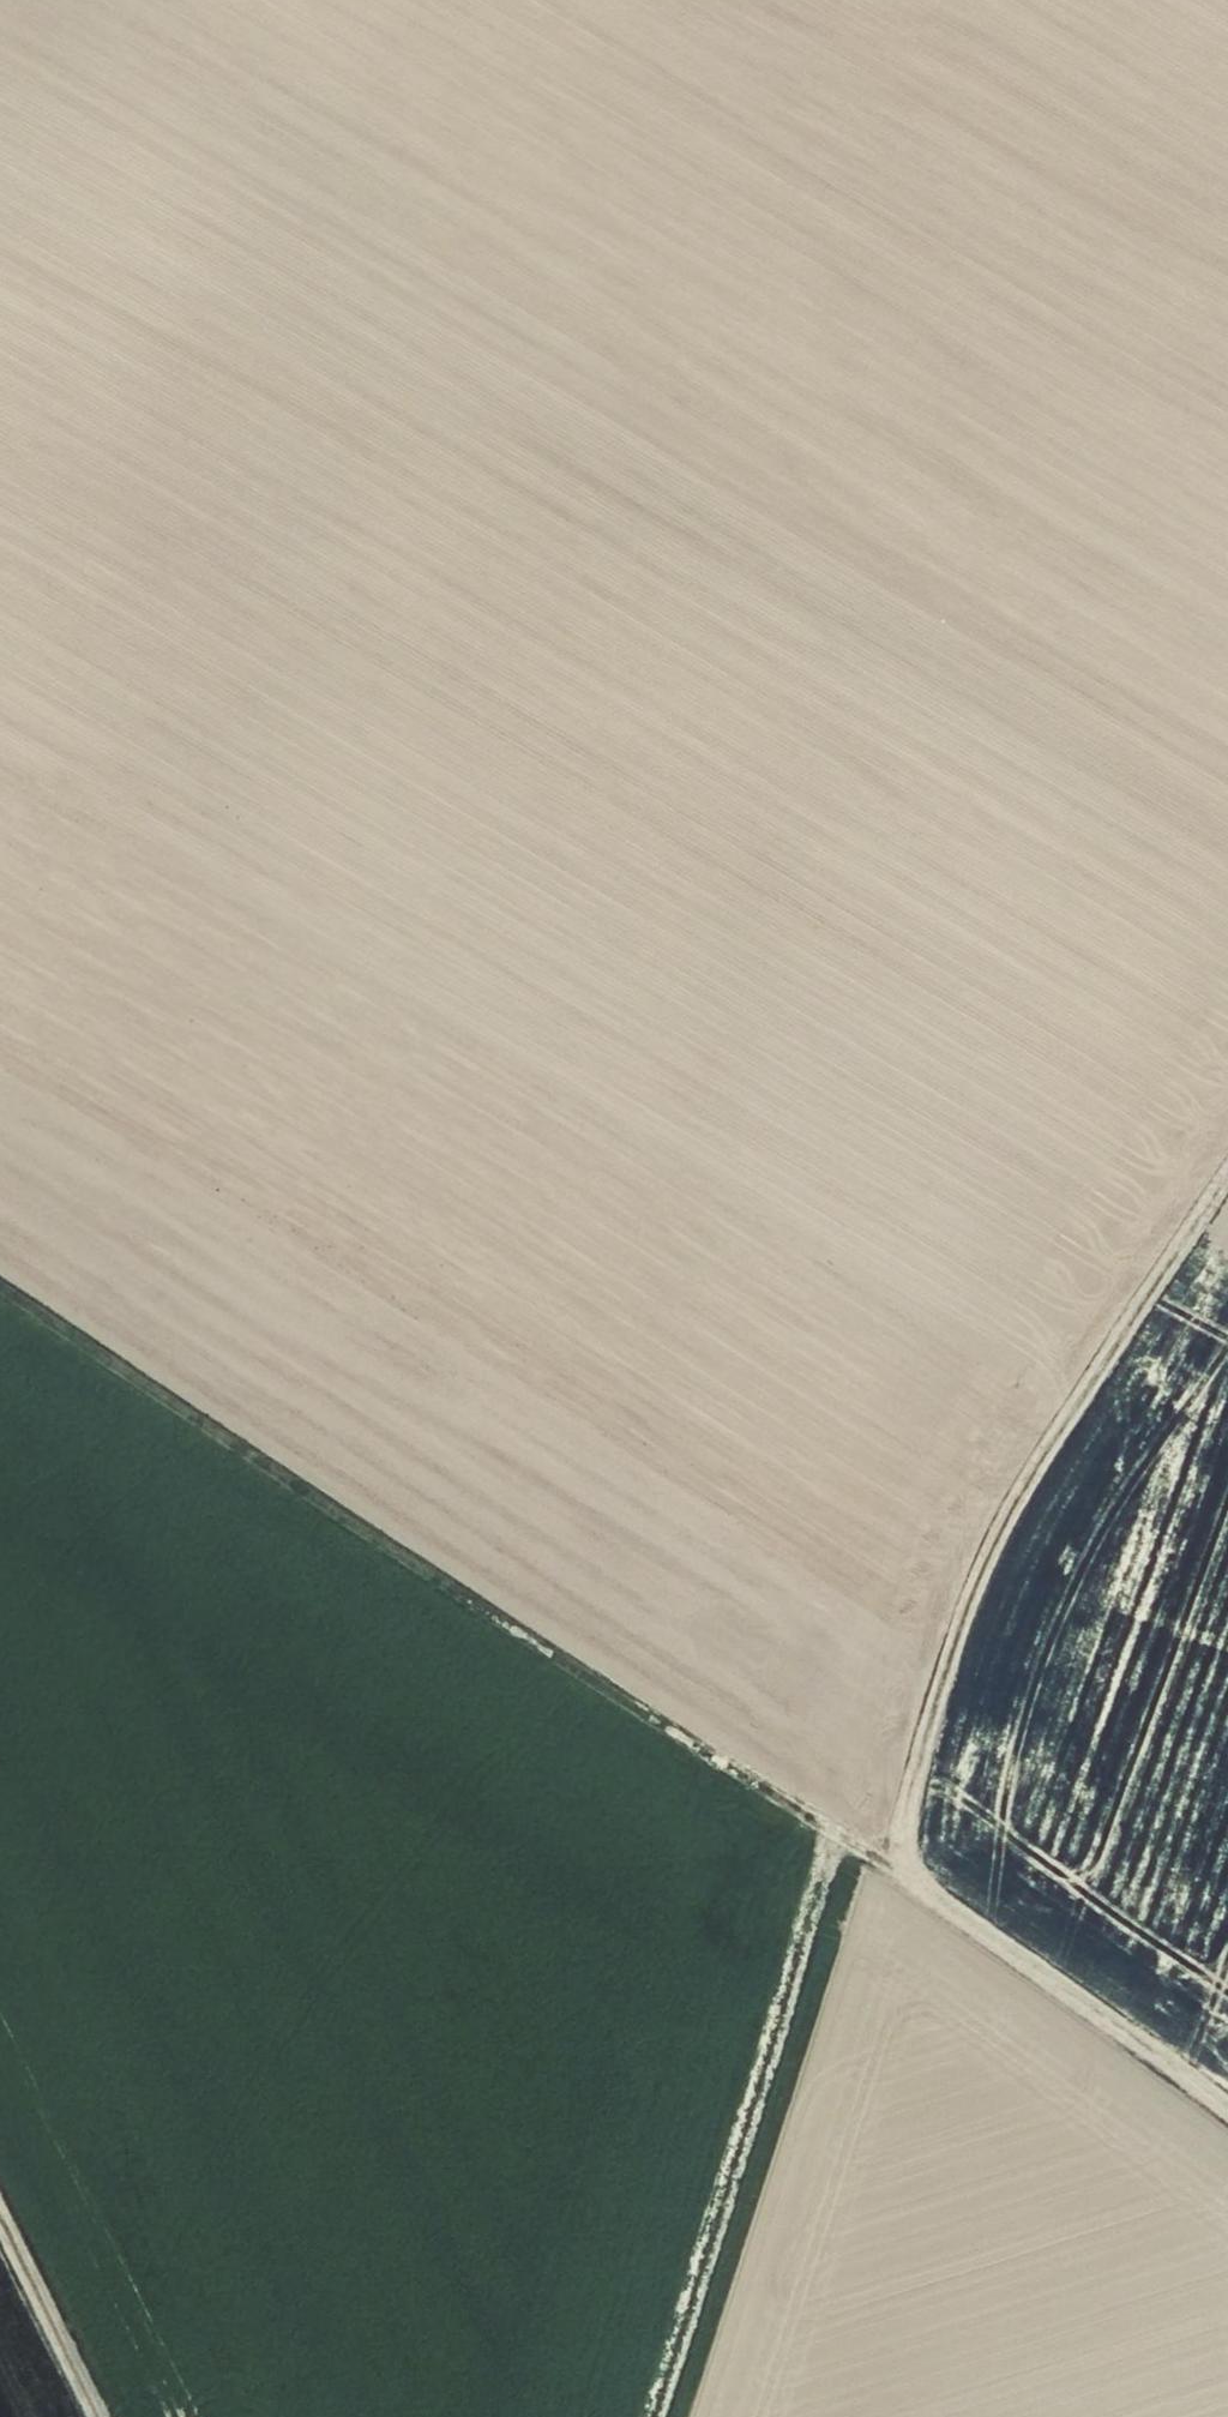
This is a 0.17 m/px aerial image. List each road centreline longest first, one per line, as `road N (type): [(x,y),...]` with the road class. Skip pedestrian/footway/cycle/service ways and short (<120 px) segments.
road 1 (track): [(0,1298),(918,1883),(1227,2118)]
road 2 (track): [(0,2194),(119,2416)]

